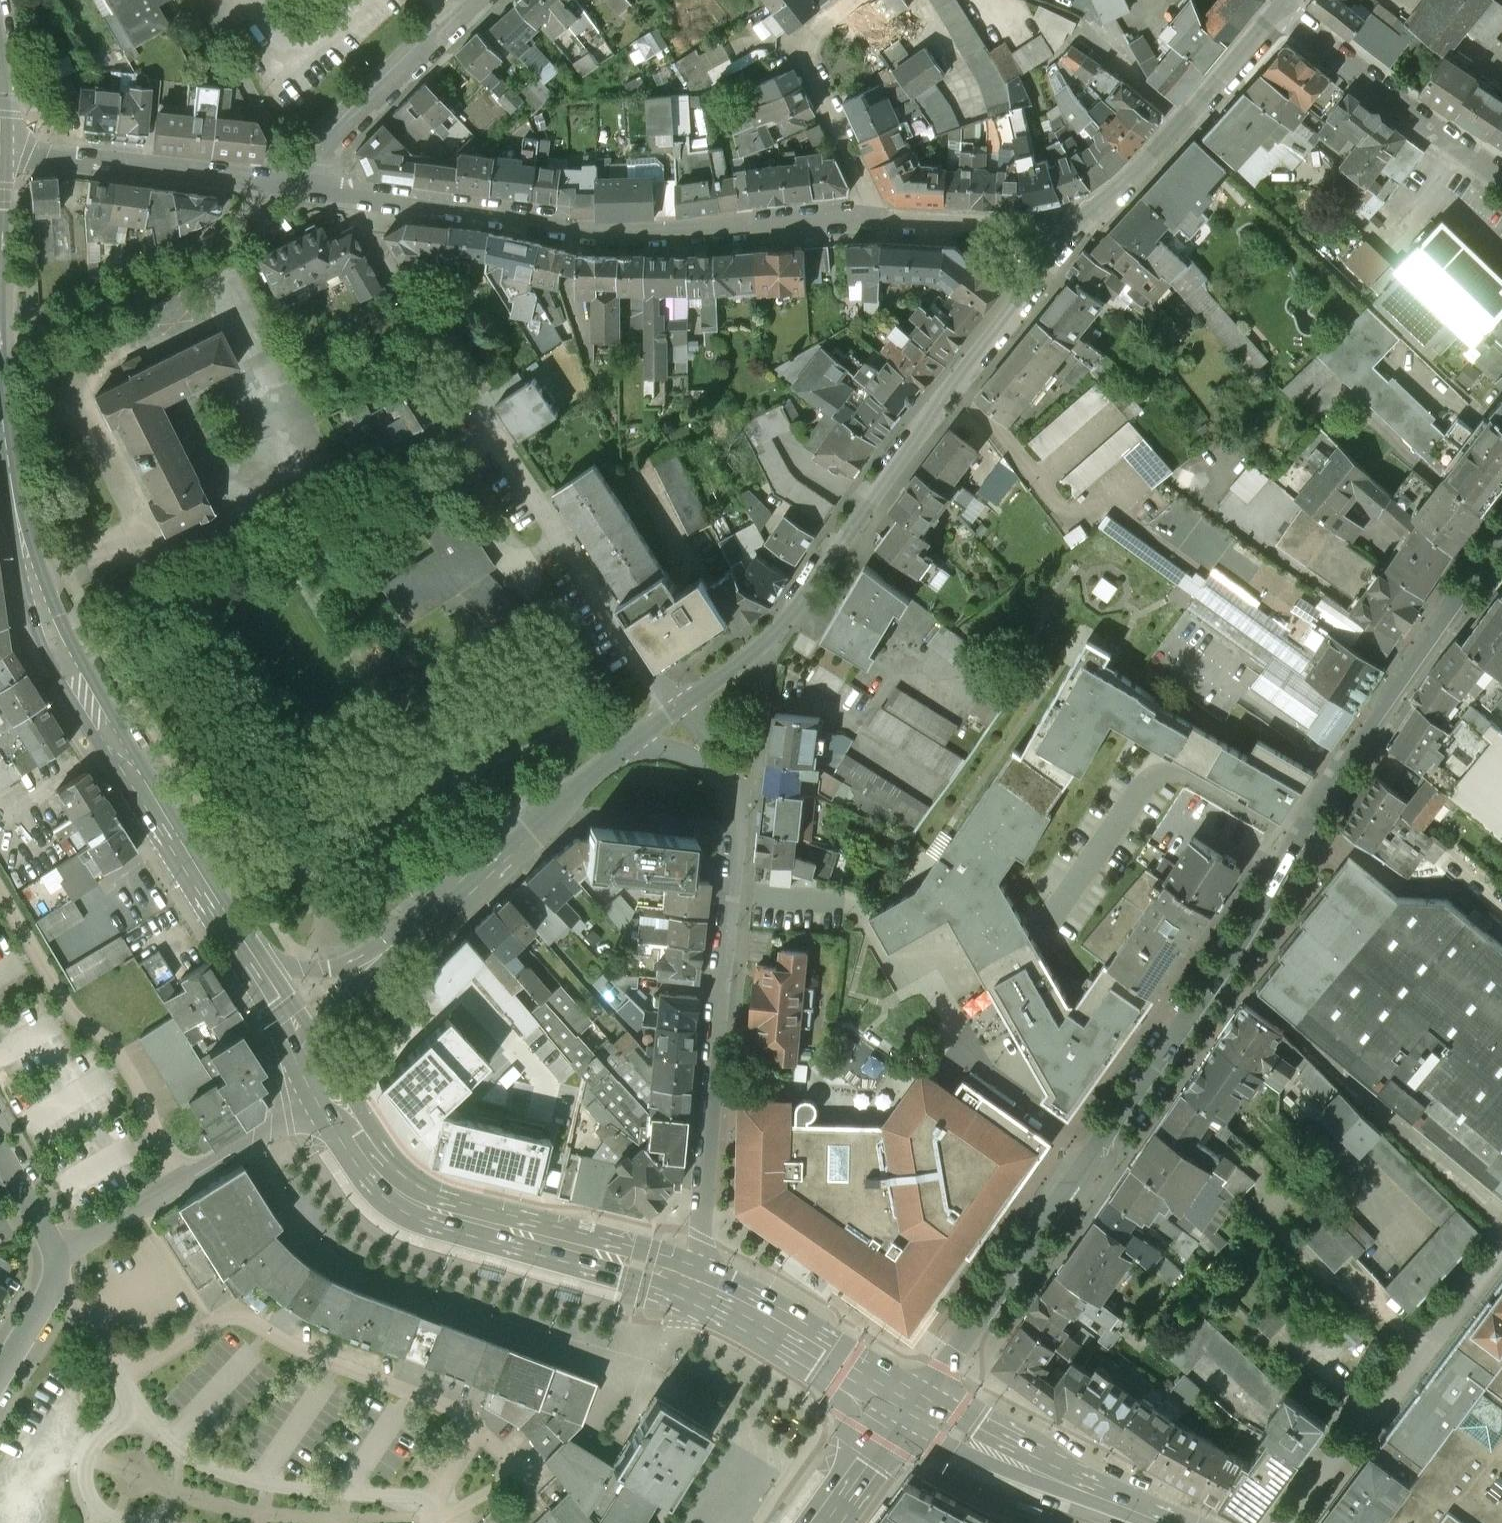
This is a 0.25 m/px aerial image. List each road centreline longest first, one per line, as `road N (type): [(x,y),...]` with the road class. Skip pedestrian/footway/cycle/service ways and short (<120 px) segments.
road 1 (residential): [(911,1404),(1218,980),(1330,787),(1501,542)]
road 2 (secondary): [(0,387),(17,513),(49,625),(248,956)]
road 3 (residential): [(1065,244),(906,446),(789,623),(678,710)]
road 4 (residential): [(694,1285),(720,1095),(740,851),(720,769),(678,710)]
road 5 (residential): [(292,184),(590,235),(867,220)]
road 6 (residential): [(678,710),(377,246)]
road 7 (secondary): [(300,1044),(372,1164),(403,1196),(694,1285)]
road 8 (residential): [(678,710),(394,951)]
road 9 (residential): [(1501,1261),(1388,1385),(1289,1522)]
road 10 (residential): [(1290,3),(1065,244)]
road 11 (residential): [(0,149),(292,184)]
road 12 (secondary): [(911,1404),(1176,1522)]
road 13 (residential): [(49,321),(266,210),(292,184)]
road 14 (residential): [(1290,3),(1313,36),(1501,169)]
road 15 (residential): [(292,184),(483,0)]
road 16 (residential): [(855,0),(815,28),(809,50),(864,186),(867,220)]
road 17 (residential): [(0,1154),(50,1242),(54,1272),(0,1375)]
road 18 (secondary): [(694,1285),(911,1404)]
road 19 (residential): [(867,220),(968,229),(1040,248),(1065,244)]
road 20 (secondary): [(394,951),(329,966),(248,956)]
road 21 (tertiary): [(825,1522),(911,1404)]
road 22 (residential): [(394,951),(377,976),(300,1044)]

